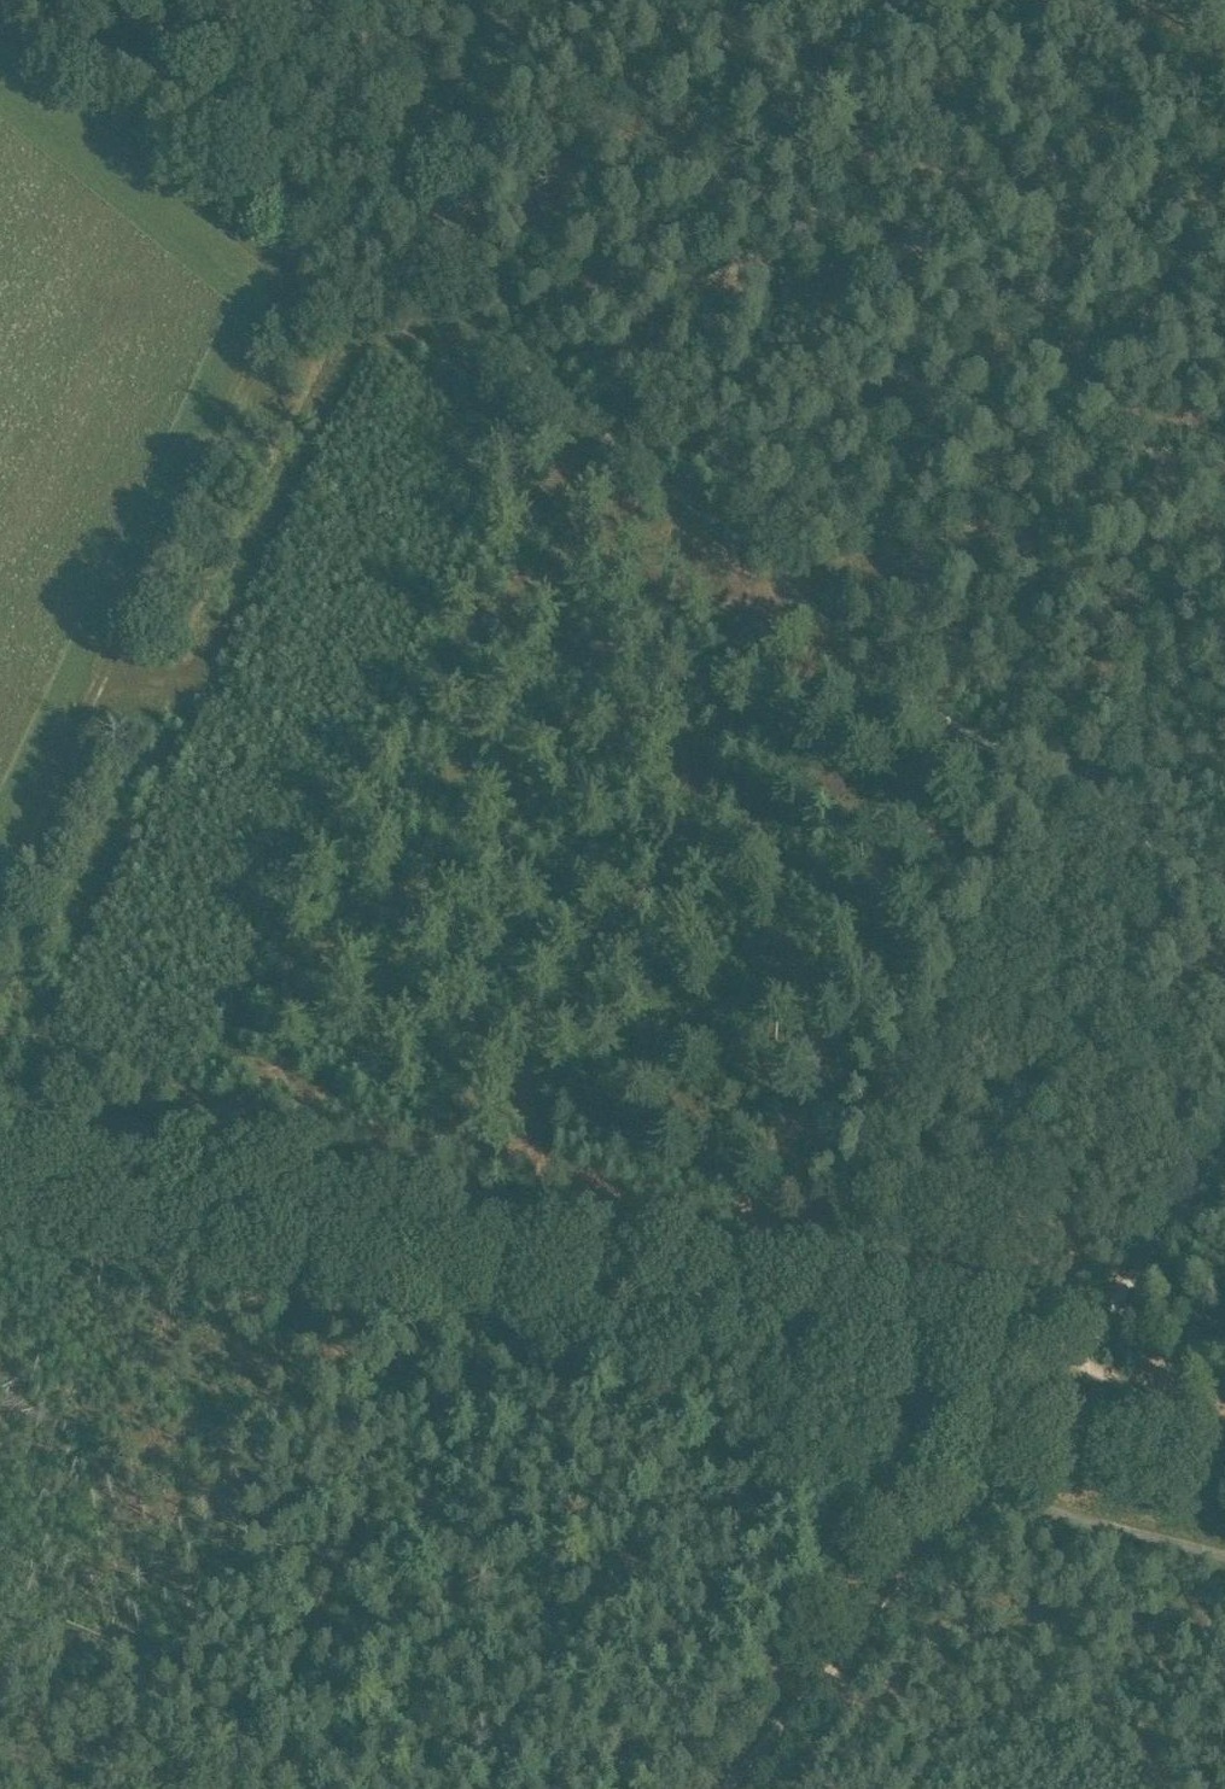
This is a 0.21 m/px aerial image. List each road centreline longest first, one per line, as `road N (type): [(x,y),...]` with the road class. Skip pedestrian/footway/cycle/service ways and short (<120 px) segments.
road 1 (unclassified): [(1224,1447),(1072,1385),(741,1302),(0,1142)]
road 2 (track): [(310,255),(0,902)]
road 3 (track): [(1072,1385),(1224,1135)]
road 4 (track): [(551,0),(374,227)]

